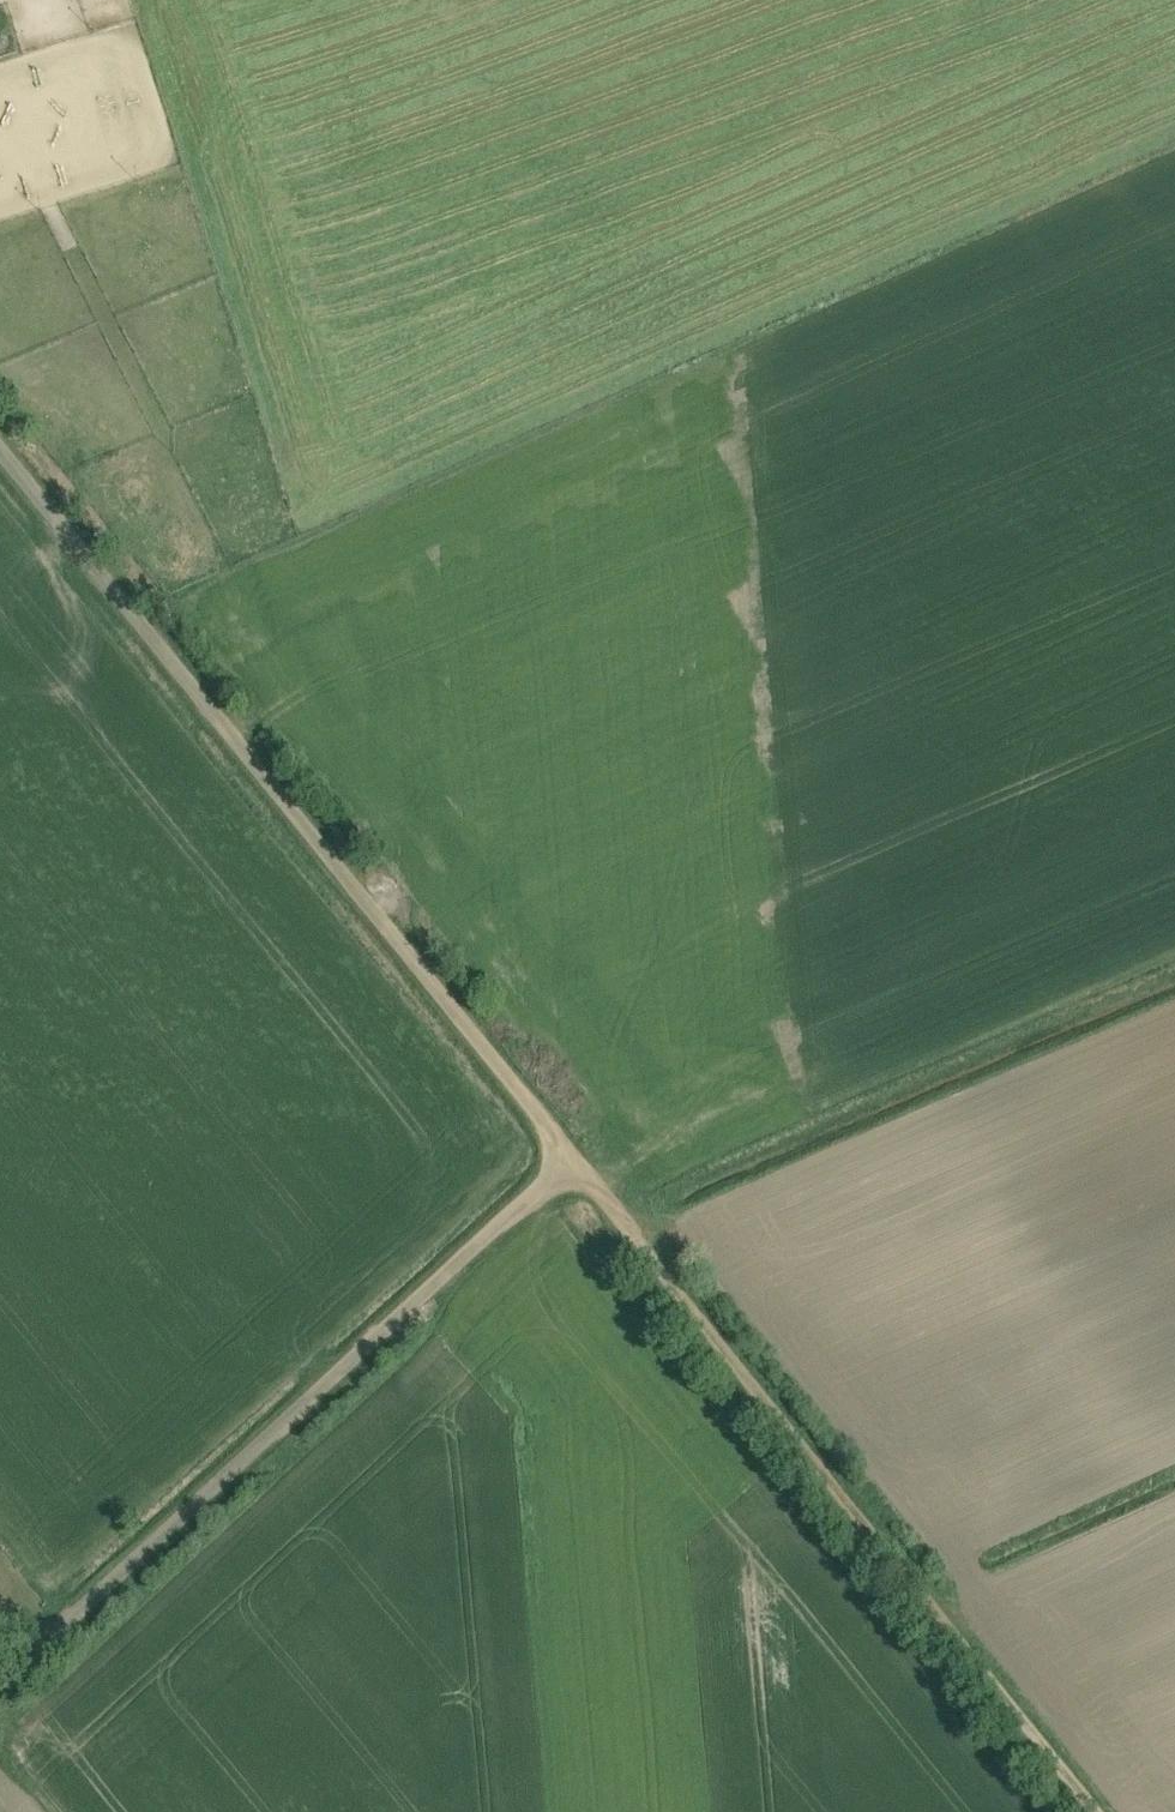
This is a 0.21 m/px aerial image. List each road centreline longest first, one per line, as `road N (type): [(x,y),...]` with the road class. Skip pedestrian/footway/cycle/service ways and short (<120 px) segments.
road 1 (unclassified): [(0,455),(572,1169),(0,1685)]
road 2 (track): [(1088,1811),(572,1169)]

